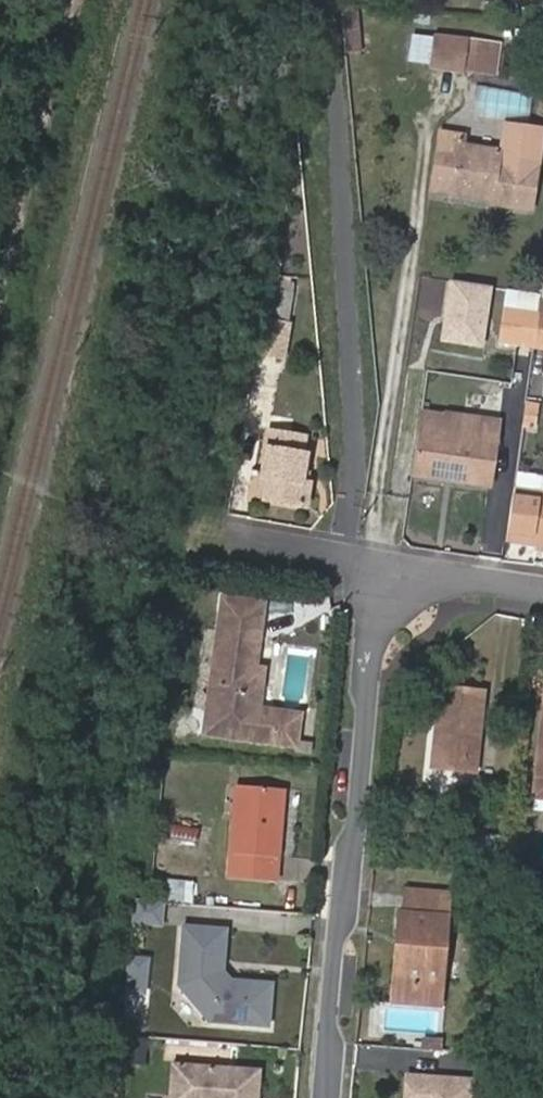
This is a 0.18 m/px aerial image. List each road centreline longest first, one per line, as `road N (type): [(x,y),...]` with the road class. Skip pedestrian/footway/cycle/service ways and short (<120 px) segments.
road 1 (residential): [(375,651),(333,1097)]
road 2 (residential): [(0,366),(87,0)]
road 3 (residential): [(443,573),(233,543)]

